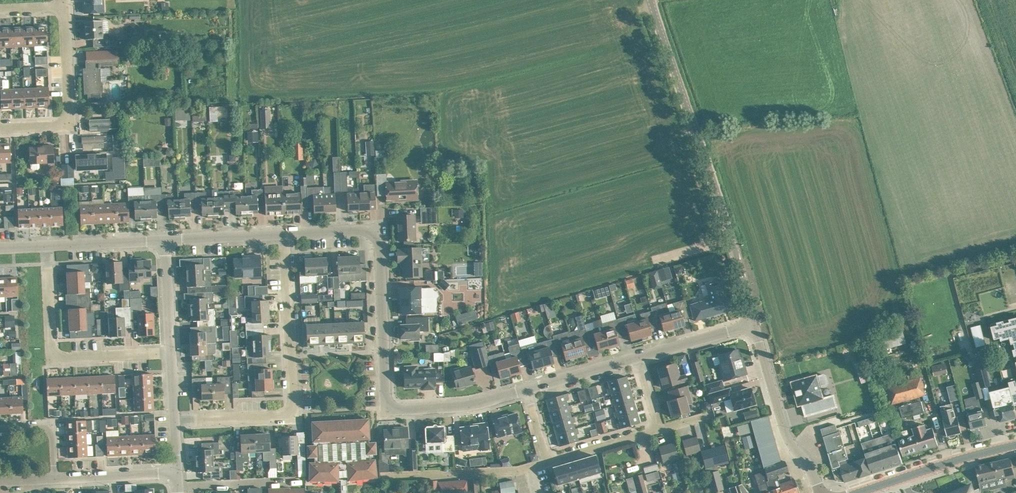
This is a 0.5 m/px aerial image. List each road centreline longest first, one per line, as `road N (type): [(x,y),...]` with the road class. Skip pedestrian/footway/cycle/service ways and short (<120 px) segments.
road 1 (residential): [(285,234),(363,229),(377,237),(392,407),(466,406),(527,390)]
road 2 (tertiary): [(753,325),(650,0)]
road 3 (residential): [(174,421),(289,411),(285,234)]
road 4 (residential): [(171,353),(52,358),(46,246)]
road 5 (residential): [(0,129),(69,126),(65,7)]
road 6 (tertiary): [(819,492),(785,432),(753,325)]
road 7 (residential): [(382,476),(517,471),(548,462)]
road 8 (tertiary): [(858,492),(1015,445)]
road 9 (residential): [(177,486),(304,481)]
road 10 (residential): [(176,473),(55,478)]
road 11 (residential): [(637,357),(753,325)]
road 12 (residential): [(165,240),(285,234)]

